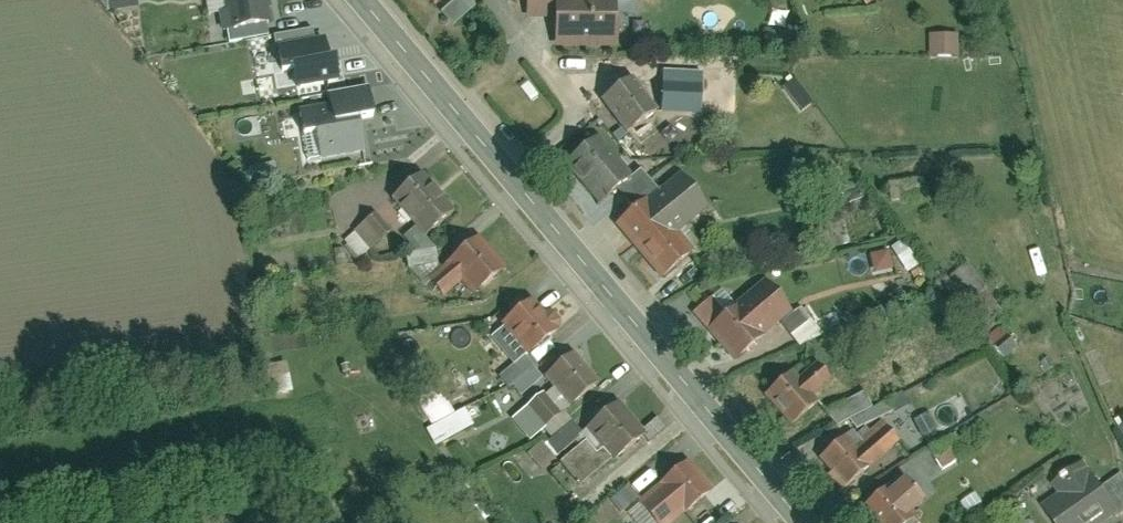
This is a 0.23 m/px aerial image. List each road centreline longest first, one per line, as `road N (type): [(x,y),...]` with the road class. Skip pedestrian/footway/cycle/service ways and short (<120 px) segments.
road 1 (tertiary): [(800,522),(363,0)]

